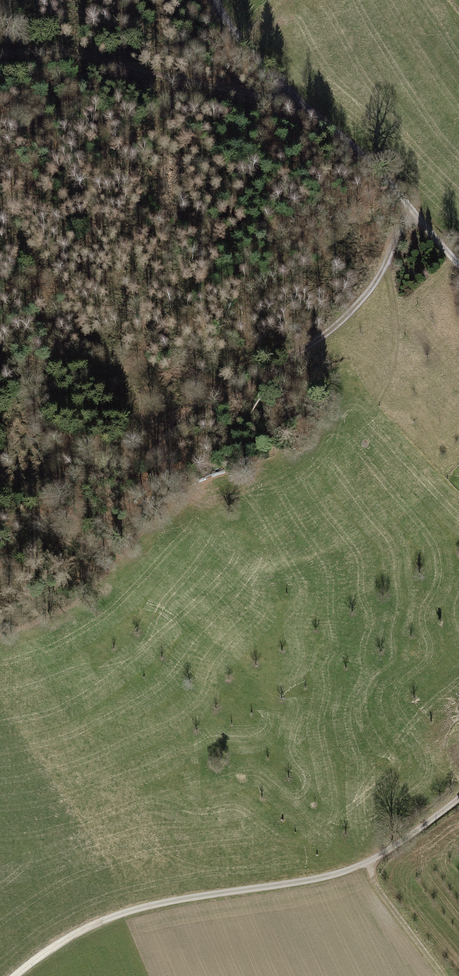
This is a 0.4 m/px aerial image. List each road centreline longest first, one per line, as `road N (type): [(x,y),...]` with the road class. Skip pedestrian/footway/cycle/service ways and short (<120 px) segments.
road 1 (track): [(458,798),(345,871),(118,915),(13,975)]
road 2 (track): [(415,217),(353,310),(318,339),(223,406),(133,450)]
road 3 (track): [(458,267),(356,150),(236,36),(221,0)]
road 4 (track): [(0,55),(78,56),(272,98),(290,93)]
road 5 (track): [(377,857),(377,888),(443,975)]

